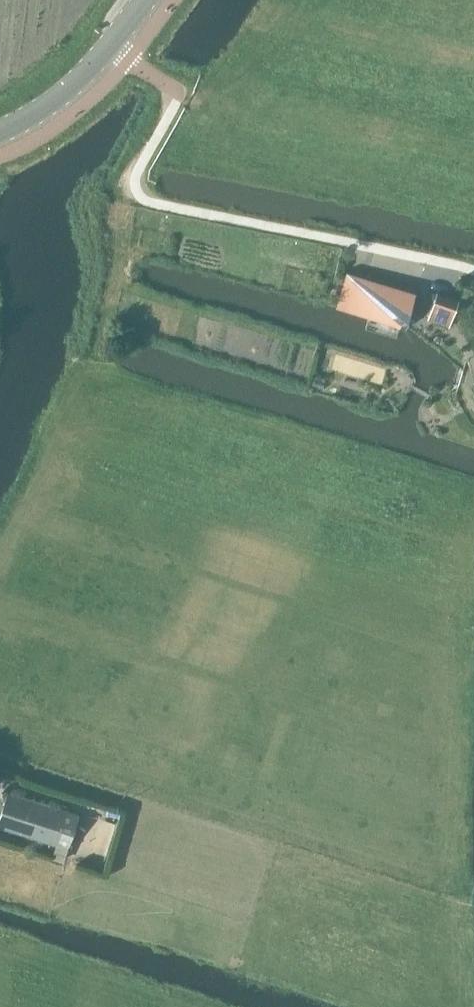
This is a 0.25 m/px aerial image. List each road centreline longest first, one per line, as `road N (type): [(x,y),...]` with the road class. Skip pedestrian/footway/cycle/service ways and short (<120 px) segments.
road 1 (tertiary): [(0,133),(83,75),(146,0)]

